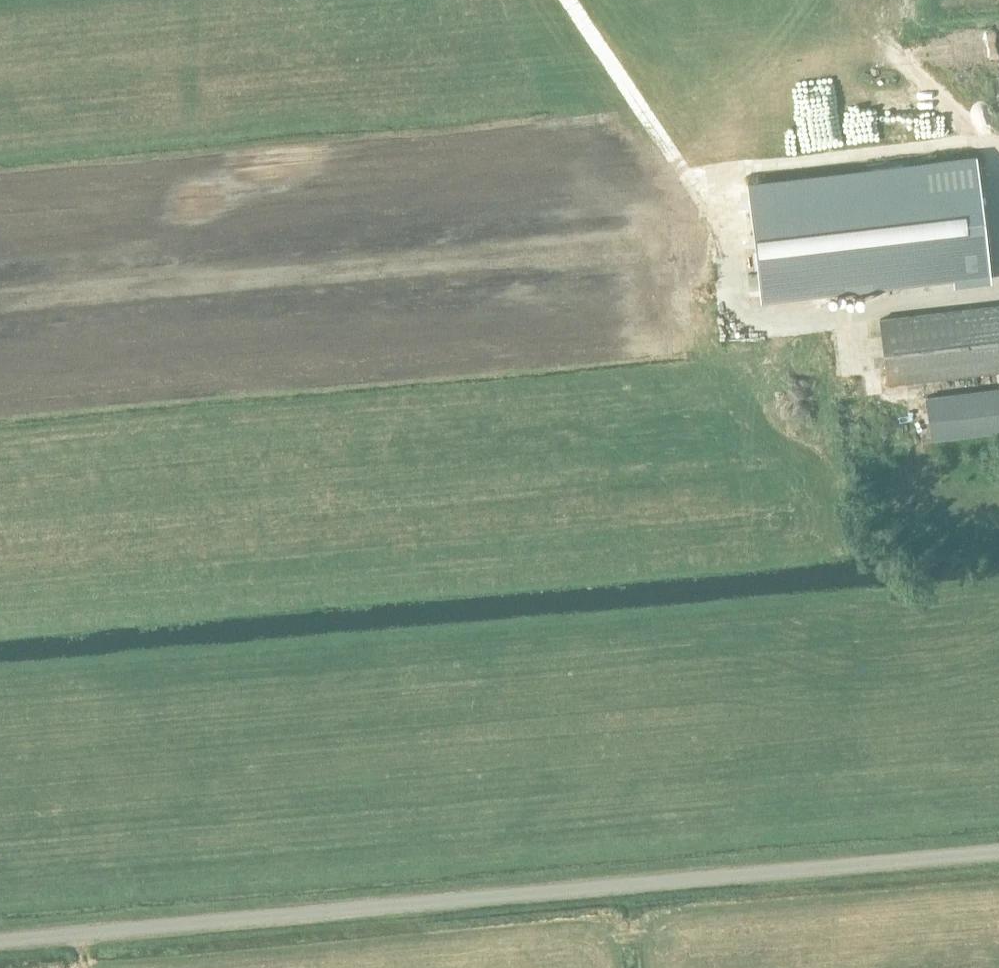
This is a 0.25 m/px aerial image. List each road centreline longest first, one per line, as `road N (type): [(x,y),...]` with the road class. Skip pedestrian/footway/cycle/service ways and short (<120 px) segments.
road 1 (unclassified): [(0,945),(998,854)]

